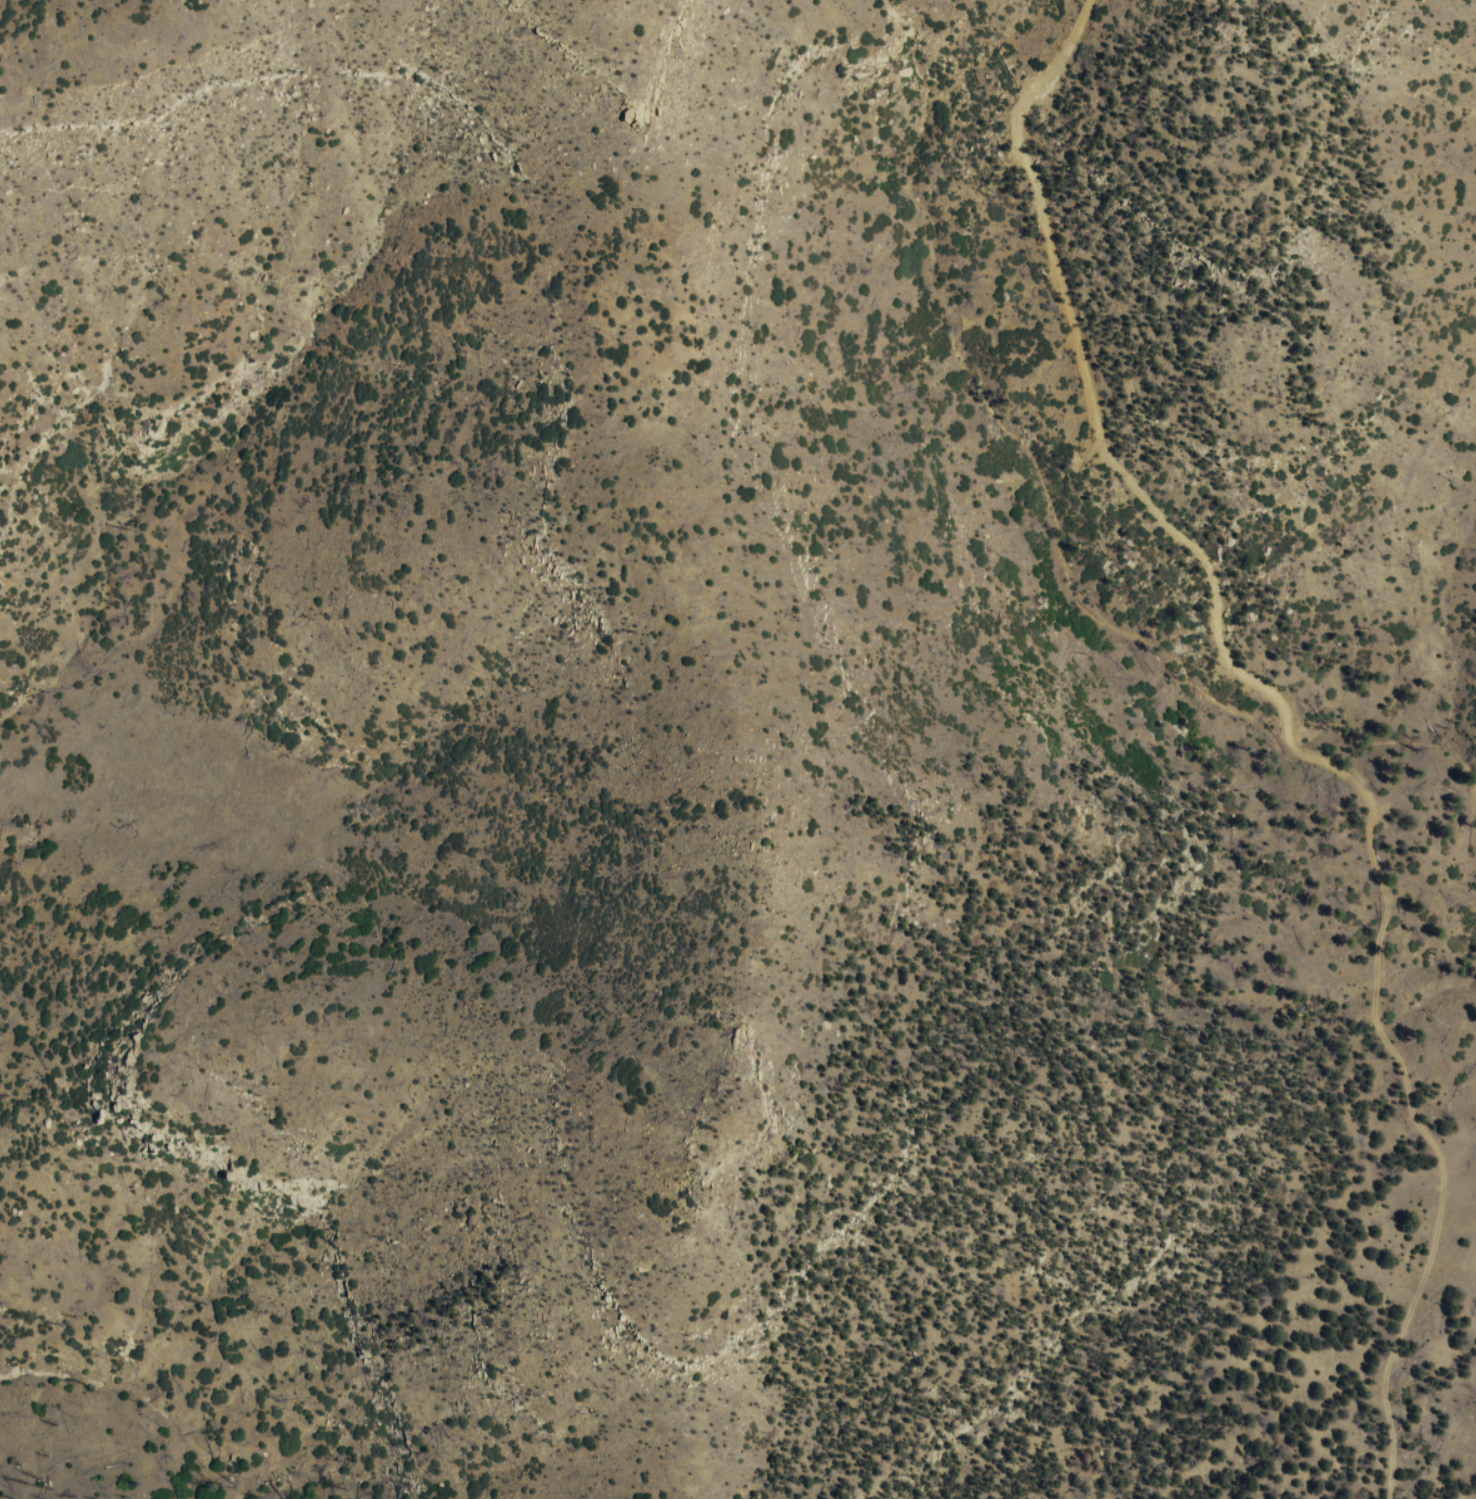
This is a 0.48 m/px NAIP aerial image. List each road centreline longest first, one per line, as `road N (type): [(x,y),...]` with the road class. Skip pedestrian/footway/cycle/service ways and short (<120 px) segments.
road 1 (track): [(1388,1498),(1388,1369),(1419,1298),(1446,1189),(1404,1067),(1377,1027),(1379,943),(1390,911),(1371,839),(1374,807),(1354,779),(1297,752),(1283,701),(1229,665),(1218,634),(1217,585),(1203,556),(1108,454),(1019,123),(1071,51),(1093,0)]

